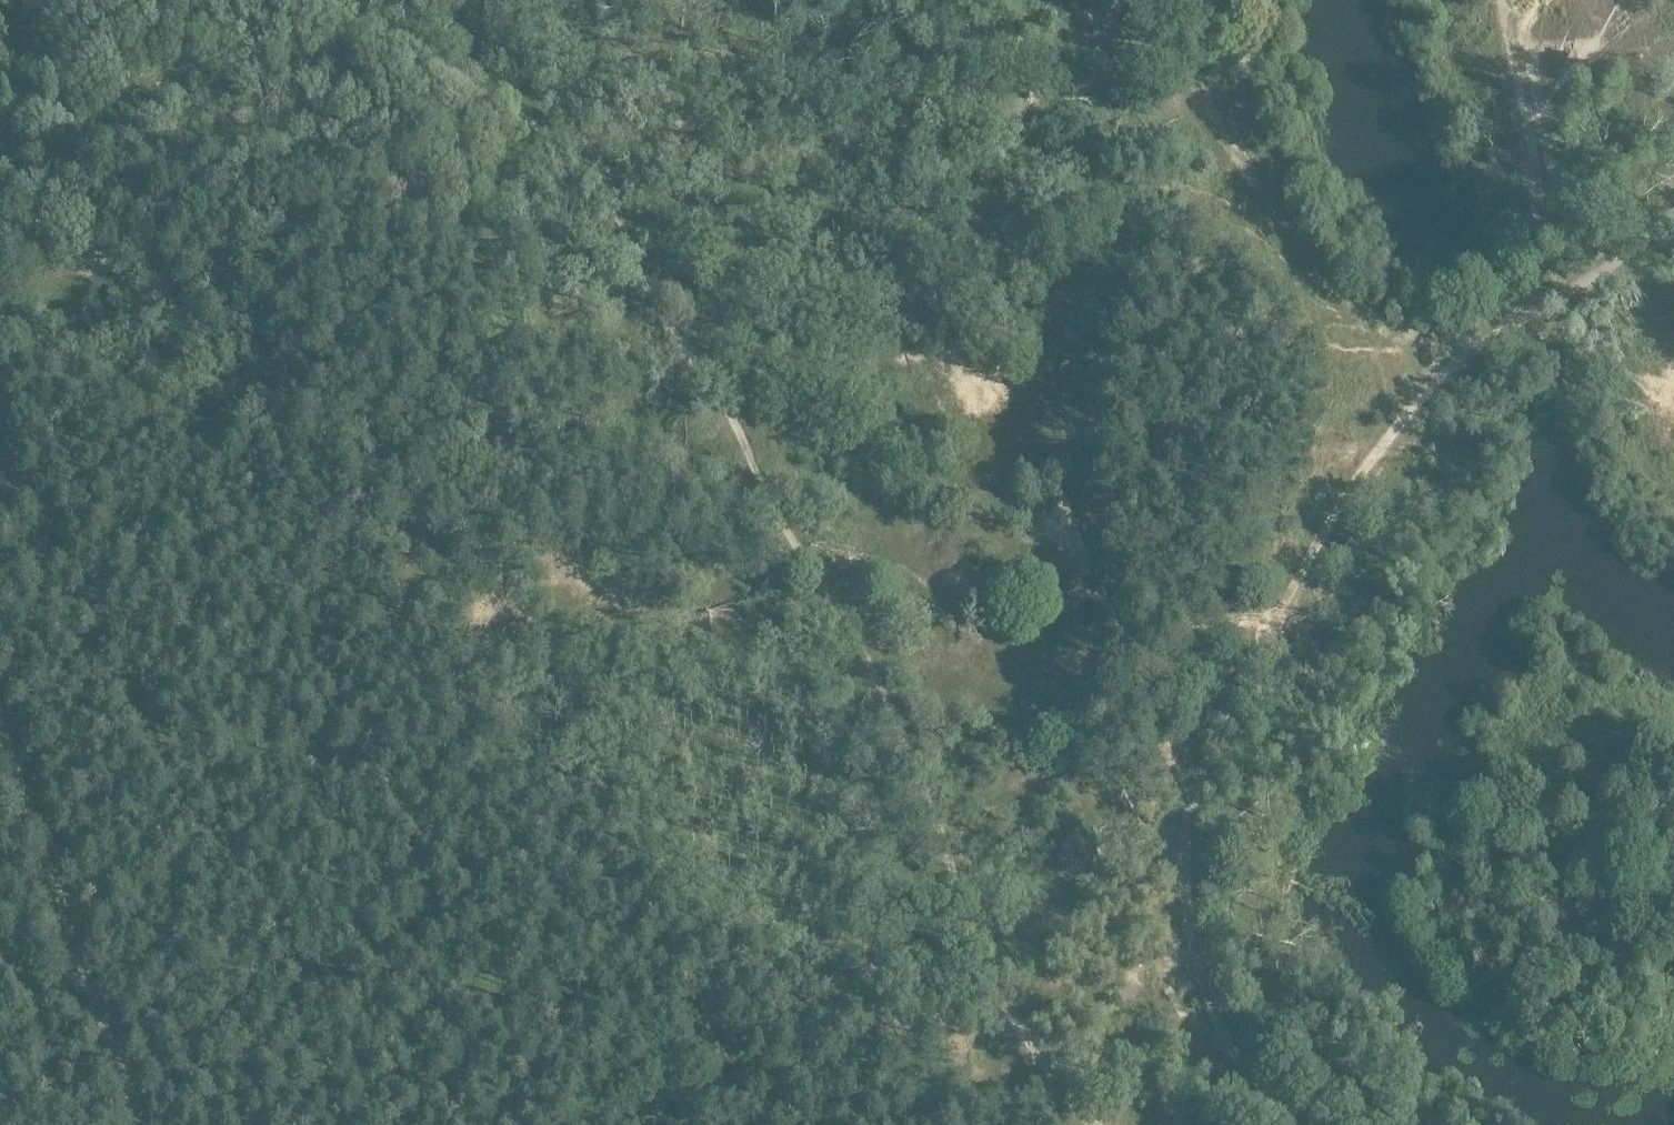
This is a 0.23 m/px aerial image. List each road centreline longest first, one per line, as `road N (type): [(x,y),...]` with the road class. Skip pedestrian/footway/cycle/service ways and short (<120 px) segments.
road 1 (track): [(0,726),(139,1124)]
road 2 (track): [(1502,332),(1673,208)]

